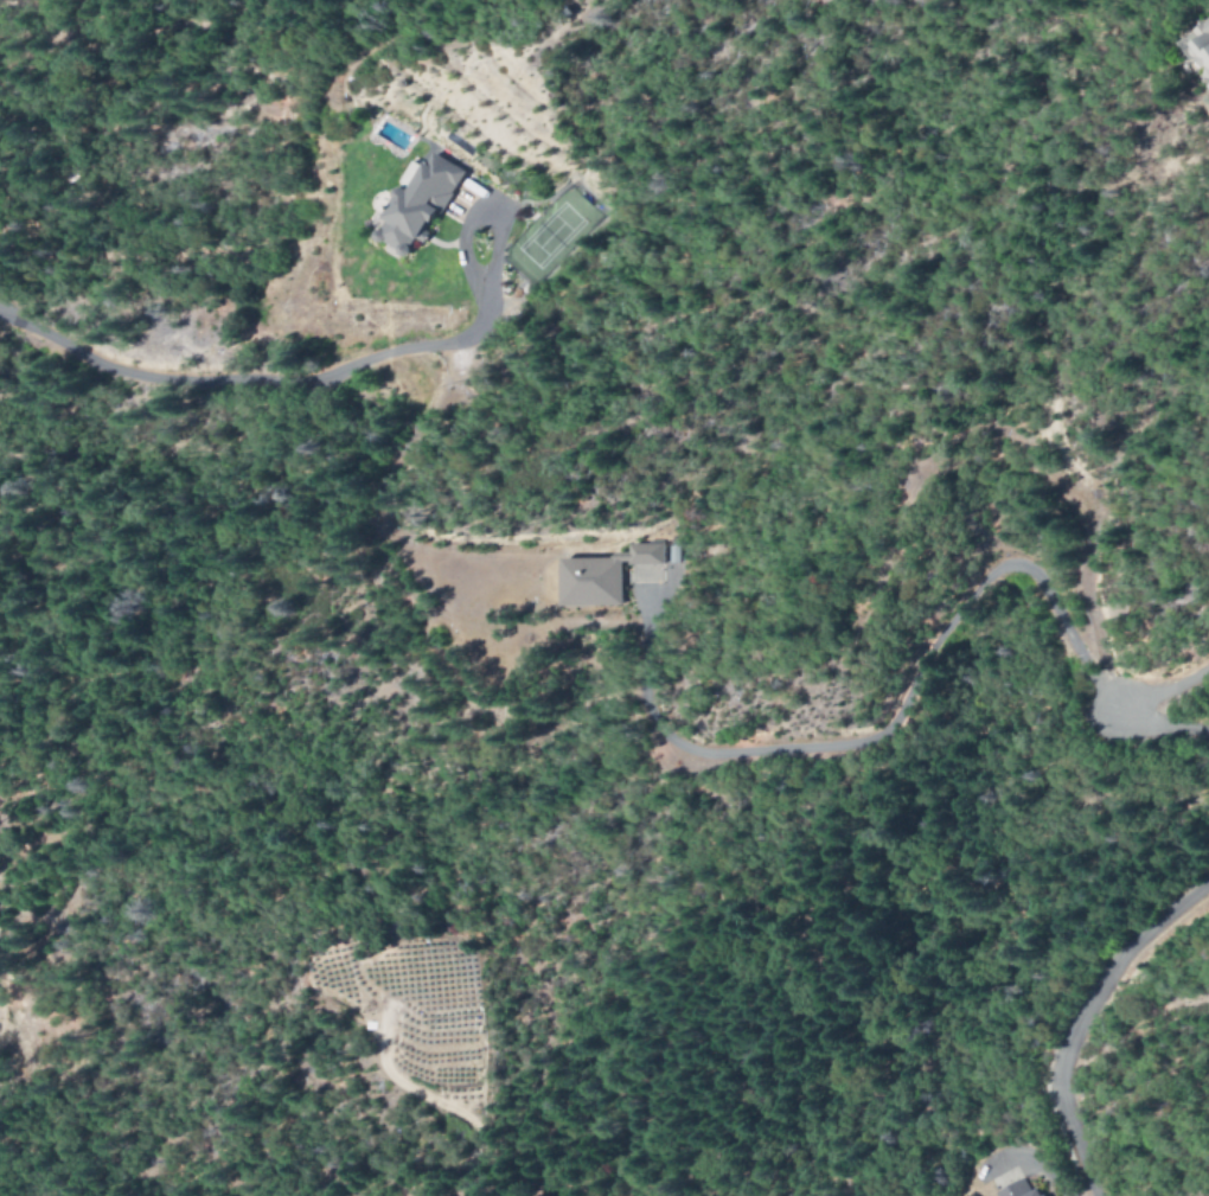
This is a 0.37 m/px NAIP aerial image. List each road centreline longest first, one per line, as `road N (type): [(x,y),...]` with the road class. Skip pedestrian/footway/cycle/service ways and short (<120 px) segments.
road 1 (residential): [(1085,1195),(1057,1105),(1064,1043),(1127,941),(1208,878)]

